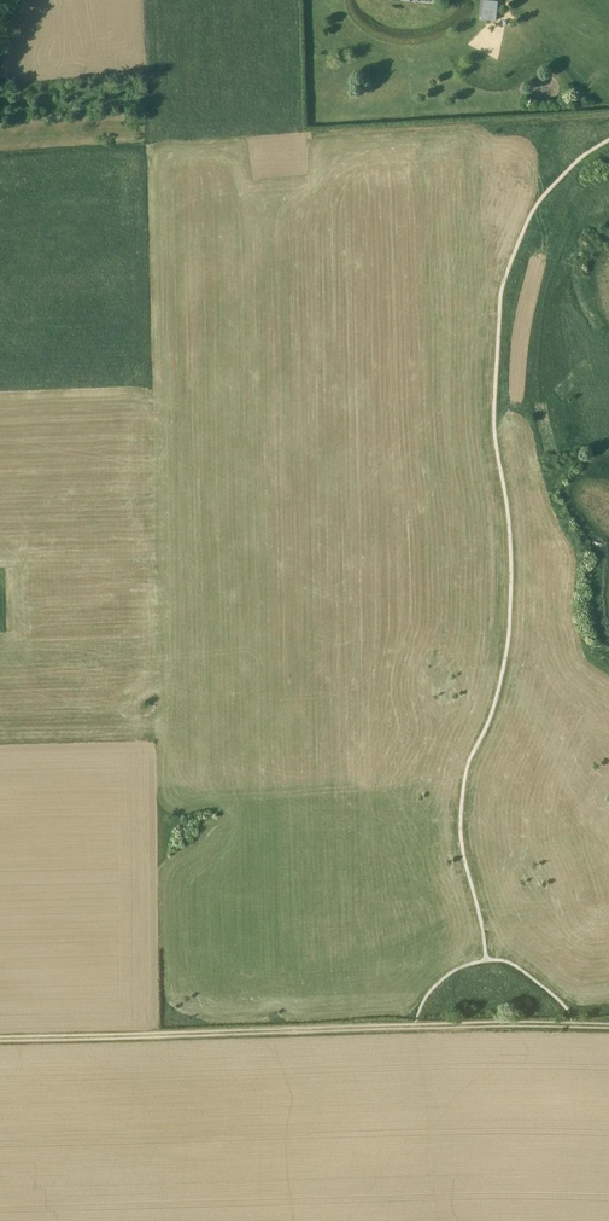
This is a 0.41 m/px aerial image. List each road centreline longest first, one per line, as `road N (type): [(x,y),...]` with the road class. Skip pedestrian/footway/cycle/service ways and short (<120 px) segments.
road 1 (track): [(608,1025),(0,1039)]

